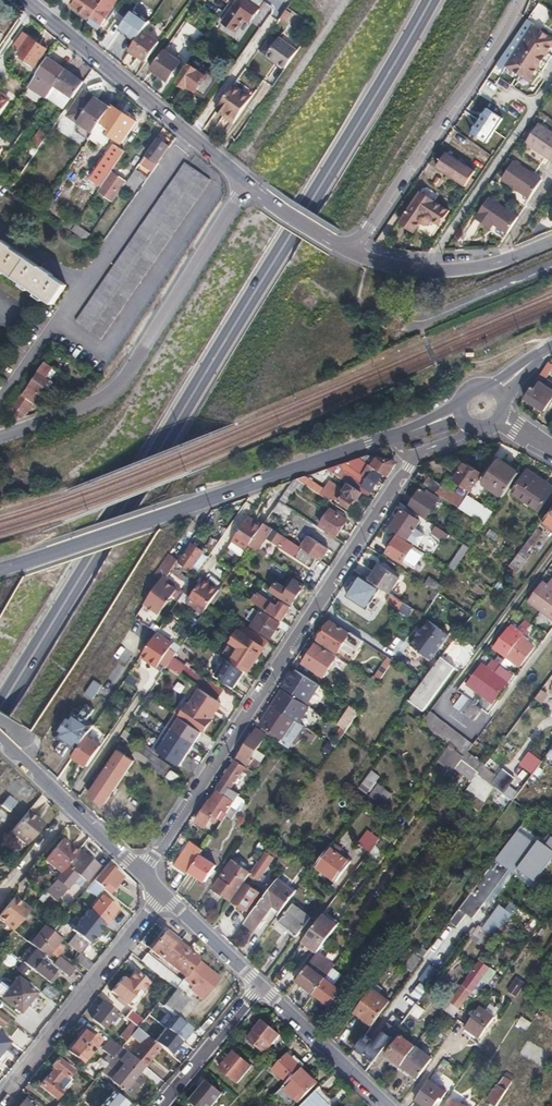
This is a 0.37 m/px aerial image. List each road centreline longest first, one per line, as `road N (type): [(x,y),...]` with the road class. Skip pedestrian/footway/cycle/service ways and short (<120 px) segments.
road 1 (secondary): [(426,0),(1,703)]
road 2 (residential): [(142,874),(417,458)]
road 3 (residential): [(0,570),(389,438)]
road 4 (residential): [(0,440),(111,392),(247,184)]
road 5 (residential): [(521,0),(350,251)]
road 6 (residential): [(247,184),(26,0)]
road 7 (residential): [(0,1100),(163,895)]
road 8 (residential): [(427,270),(551,82)]
road 9 (residential): [(142,874),(0,739)]
road 10 (residential): [(387,1105),(260,986)]
road 11 (residential): [(161,1105),(260,986)]
road 12 (residential): [(260,986),(163,895)]
road 13 (residential): [(247,184),(350,251)]

